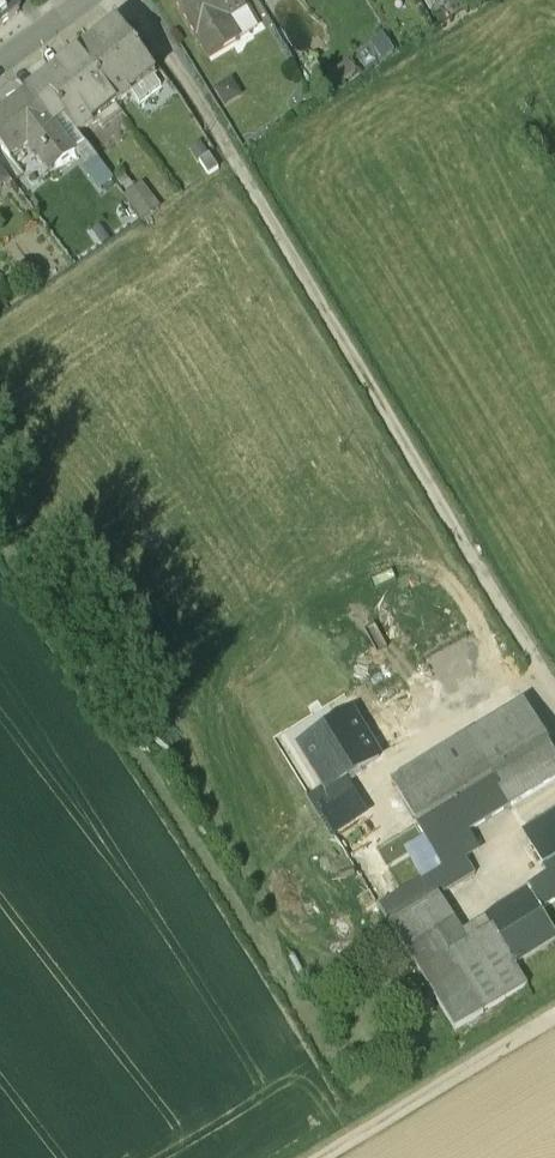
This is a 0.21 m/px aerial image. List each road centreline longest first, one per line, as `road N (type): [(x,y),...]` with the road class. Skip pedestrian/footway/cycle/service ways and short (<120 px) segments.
road 1 (track): [(140,0),(554,687)]
road 2 (track): [(318,1157),(554,1013)]
road 3 (track): [(548,675),(371,782),(394,831)]
road 4 (track): [(554,808),(488,852),(494,889),(476,897)]

